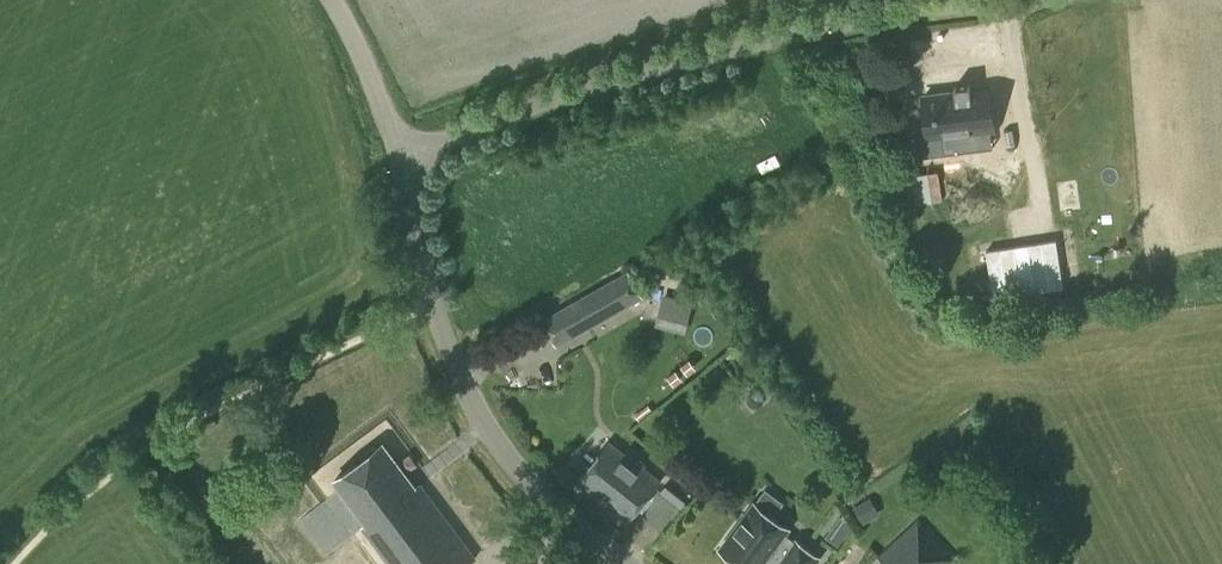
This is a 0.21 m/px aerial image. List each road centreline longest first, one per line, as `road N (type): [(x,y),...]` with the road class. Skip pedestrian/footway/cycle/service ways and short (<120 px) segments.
road 1 (unclassified): [(397,154),(716,54),(864,19),(1000,0)]
road 2 (unclassified): [(629,563),(497,443),(475,406),(435,303),(397,154)]
road 3 (unclassified): [(397,154),(330,0)]

